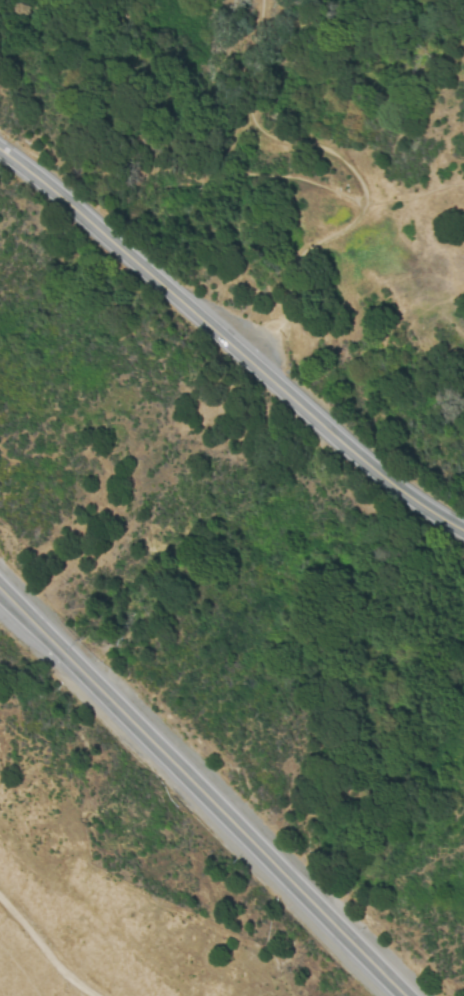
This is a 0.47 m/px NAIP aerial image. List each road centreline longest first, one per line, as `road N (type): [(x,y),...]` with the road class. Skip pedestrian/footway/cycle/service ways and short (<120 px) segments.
road 1 (secondary): [(463,529),(349,448),(0,150)]
road 2 (primary): [(0,591),(403,995)]
road 3 (track): [(0,891),(97,995)]

